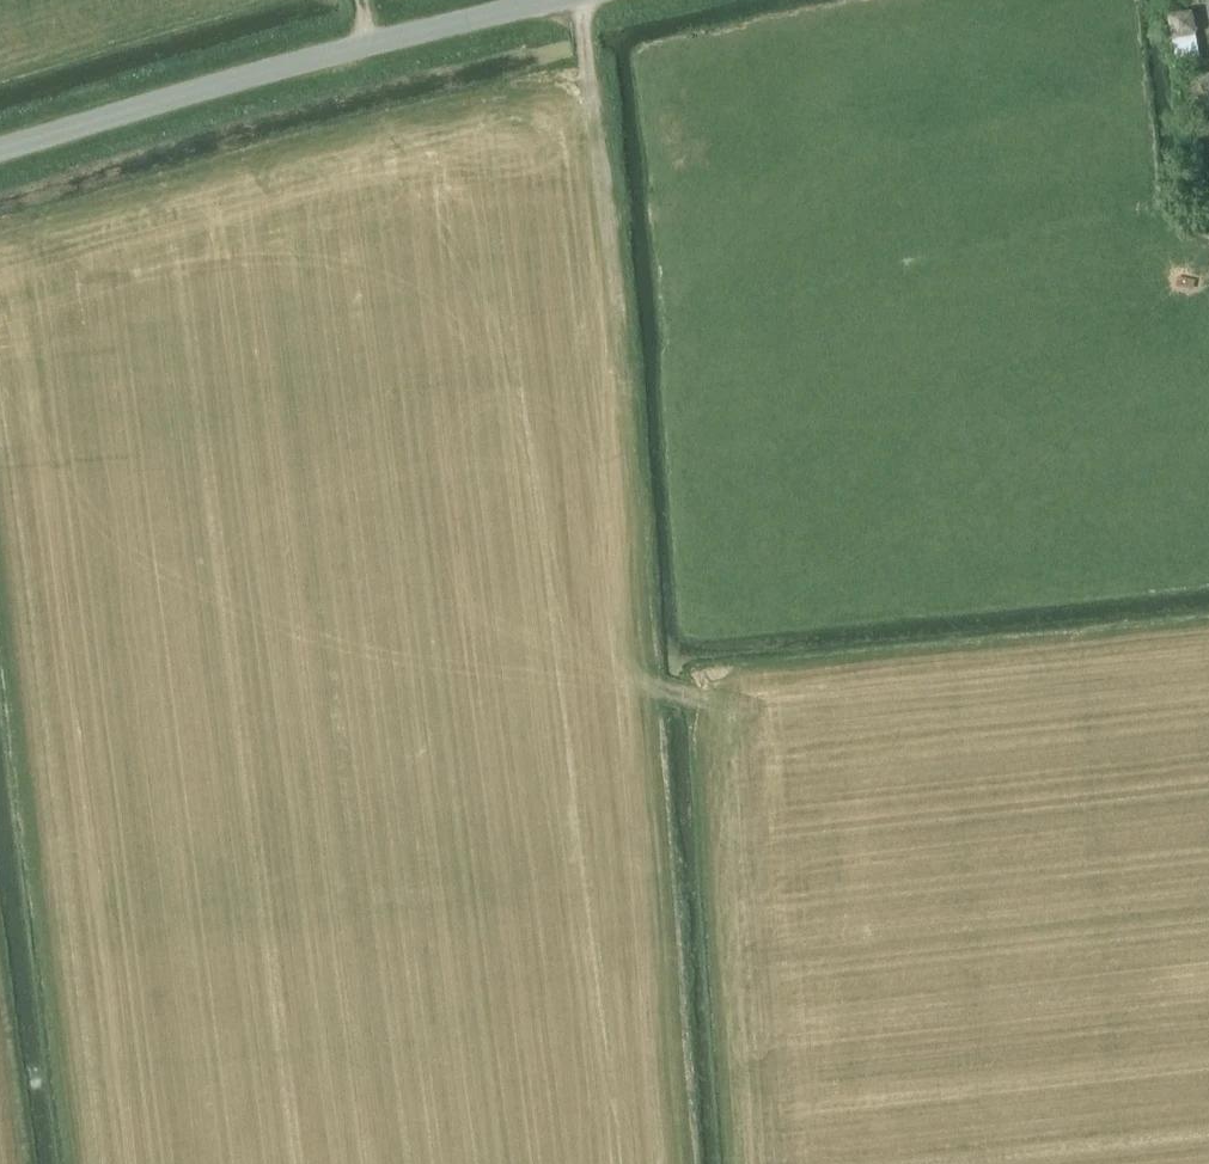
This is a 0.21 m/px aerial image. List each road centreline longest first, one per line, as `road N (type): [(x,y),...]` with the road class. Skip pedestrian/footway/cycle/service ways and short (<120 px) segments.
road 1 (unclassified): [(0,147),(558,0)]

